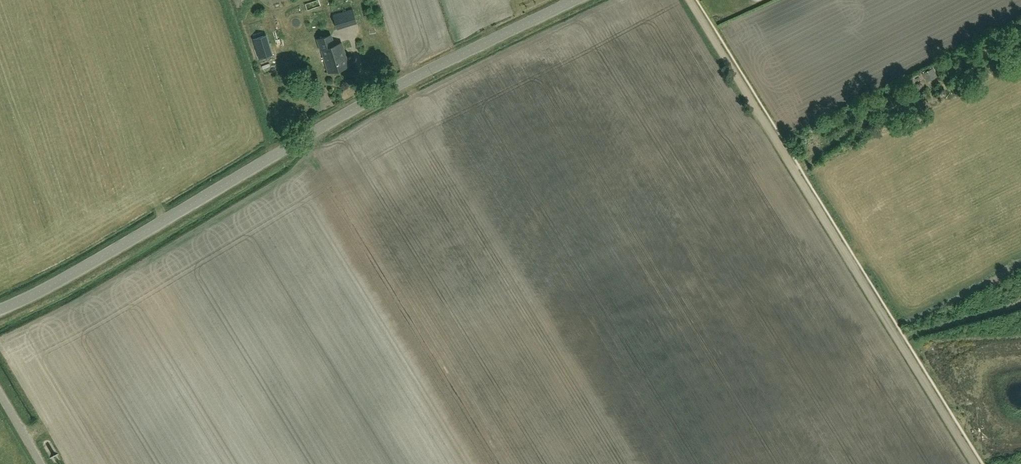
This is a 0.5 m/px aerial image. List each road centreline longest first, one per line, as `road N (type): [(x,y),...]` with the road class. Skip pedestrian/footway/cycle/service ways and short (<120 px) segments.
road 1 (tertiary): [(0,310),(372,99),(576,0)]
road 2 (track): [(975,463),(690,0)]

